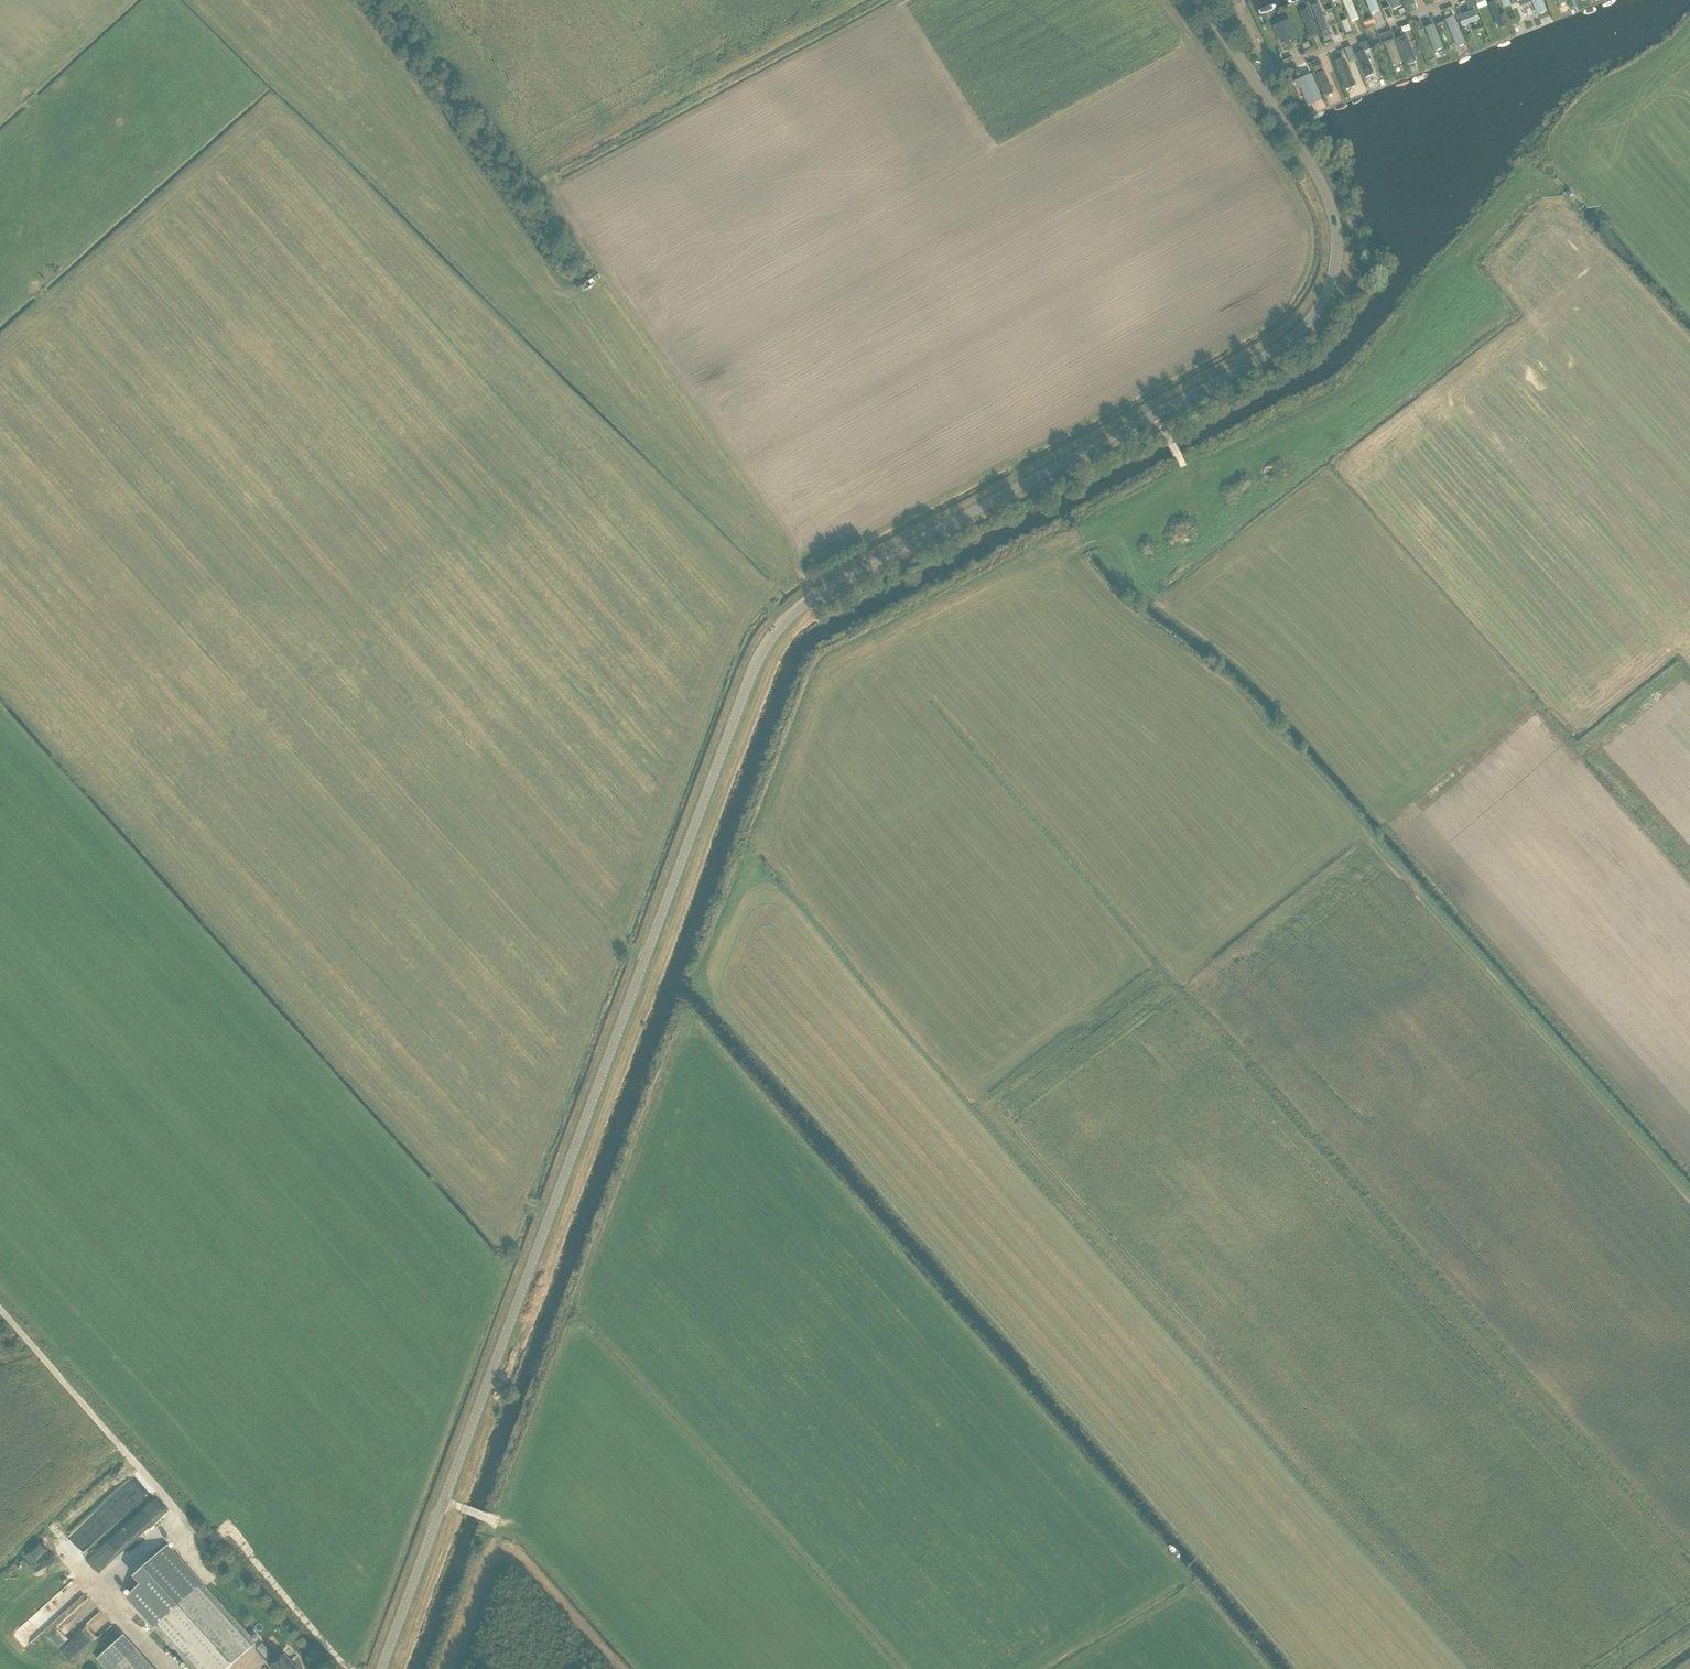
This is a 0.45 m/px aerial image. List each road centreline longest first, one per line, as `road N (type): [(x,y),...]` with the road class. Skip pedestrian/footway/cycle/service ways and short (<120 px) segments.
road 1 (tertiary): [(381,1668),(770,640),(814,598),(1272,352),(1327,293),(1337,237),(1322,185),(1199,0)]
road 2 (track): [(0,1310),(170,1508),(162,1541),(117,1584),(113,1603),(173,1668)]

